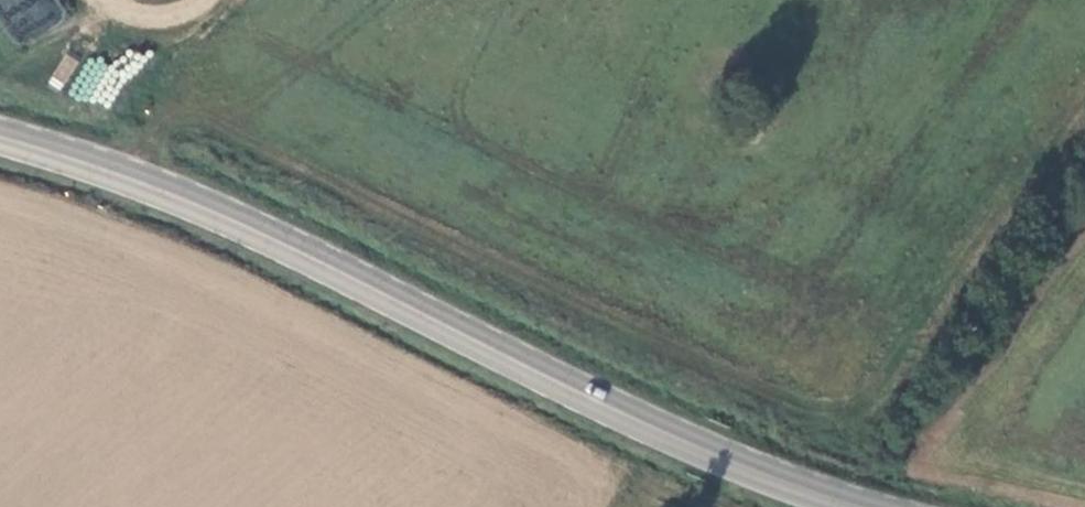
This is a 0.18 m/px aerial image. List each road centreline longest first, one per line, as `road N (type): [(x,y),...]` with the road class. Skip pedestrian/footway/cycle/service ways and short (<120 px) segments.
road 1 (secondary): [(857,506),(711,453),(236,221),(0,137)]

